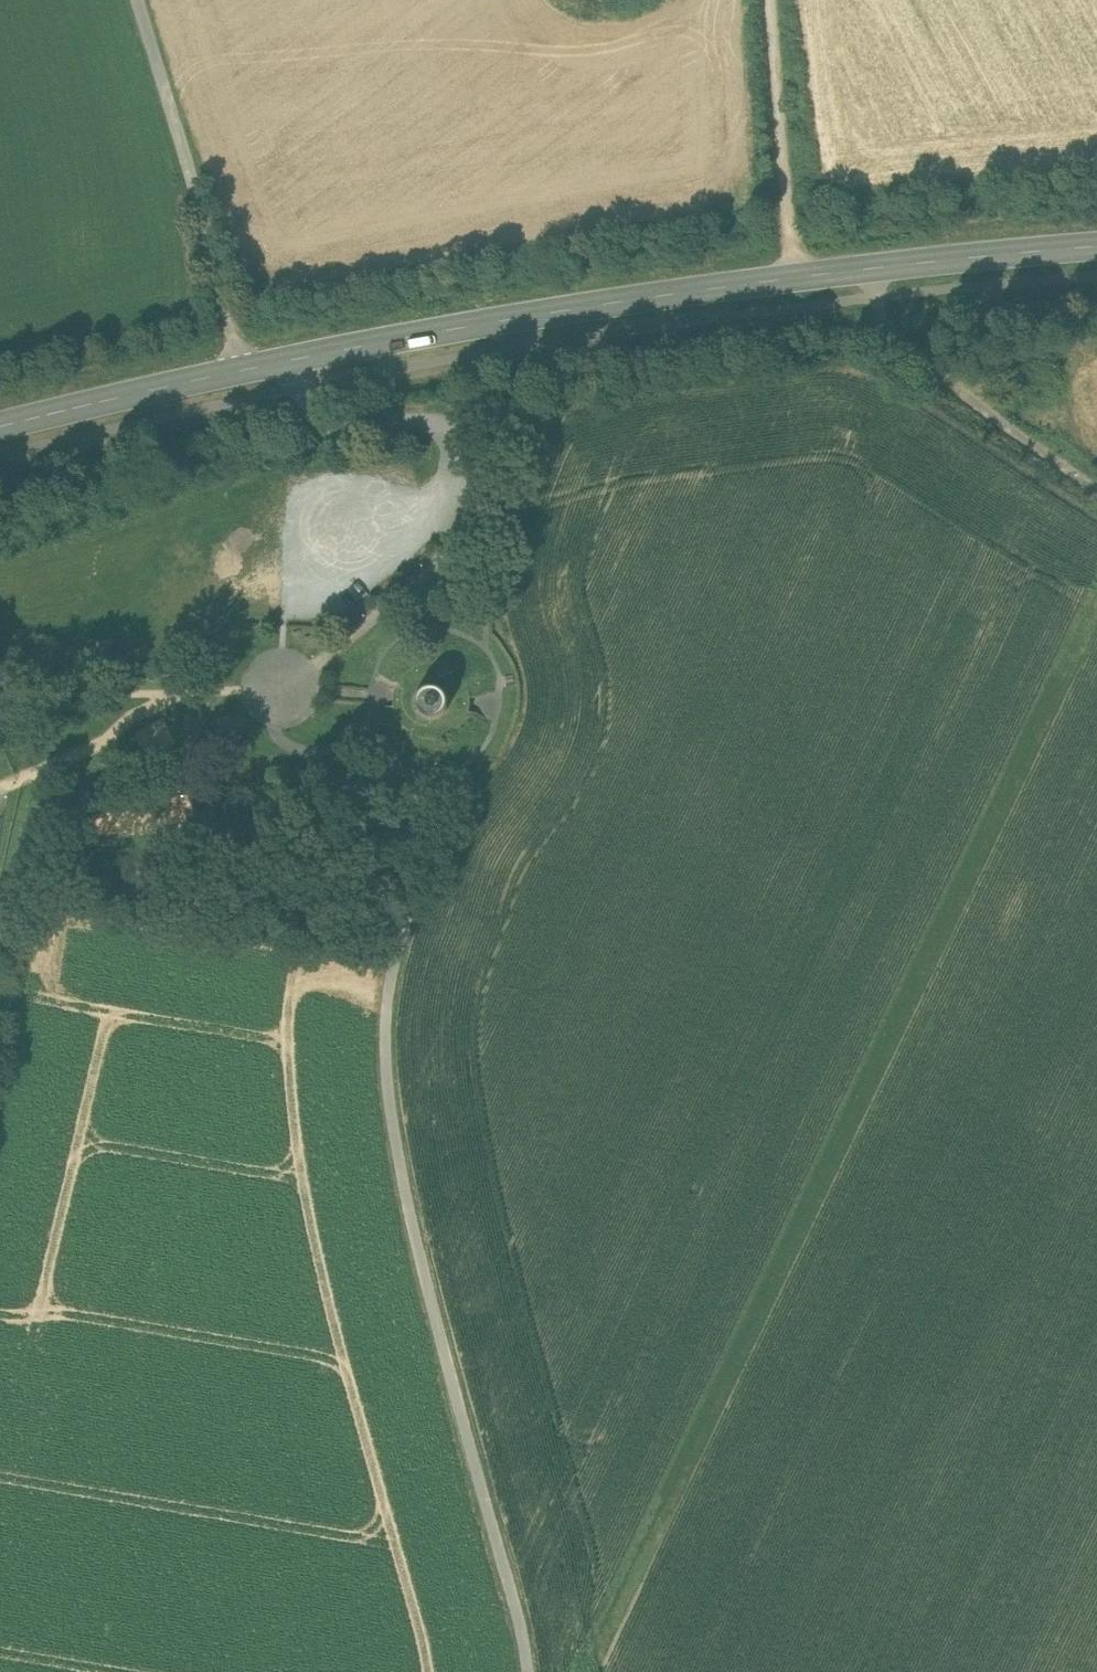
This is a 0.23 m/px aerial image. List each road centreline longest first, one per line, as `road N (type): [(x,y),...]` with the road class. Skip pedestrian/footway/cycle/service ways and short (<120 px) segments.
road 1 (secondary): [(0,430),(248,368),(548,312),(748,280),(1096,244)]
road 2 (track): [(403,910),(382,1051),(399,1170),(525,1671)]
road 3 (track): [(248,368),(137,0)]
road 4 (track): [(870,266),(884,323),(1096,485)]
road 5 (track): [(0,684),(174,697),(266,689)]
road 6 (track): [(21,784),(103,749),(174,697)]

